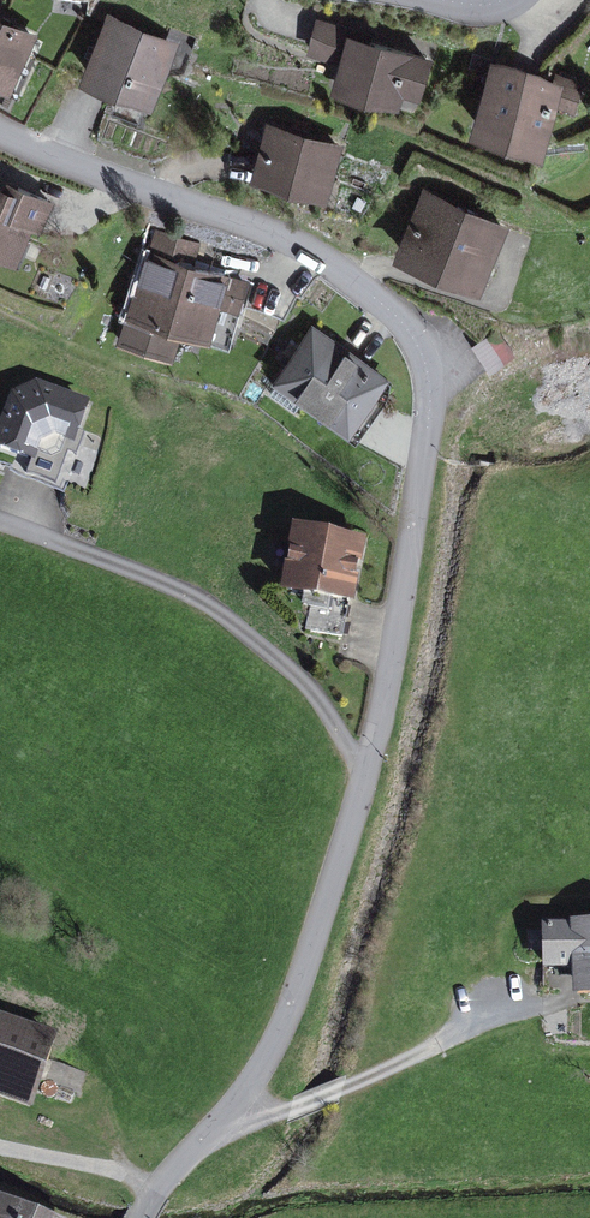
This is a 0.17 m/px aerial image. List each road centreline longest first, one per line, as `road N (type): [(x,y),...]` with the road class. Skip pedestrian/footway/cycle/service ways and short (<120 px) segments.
road 1 (residential): [(370,765),(433,389),(420,346),(364,285),(312,250),(0,131)]
road 2 (residential): [(141,1217),(155,1188),(231,1109),(311,987),(370,765)]
road 3 (residential): [(370,765),(355,758),(316,696),(197,595),(0,521)]

